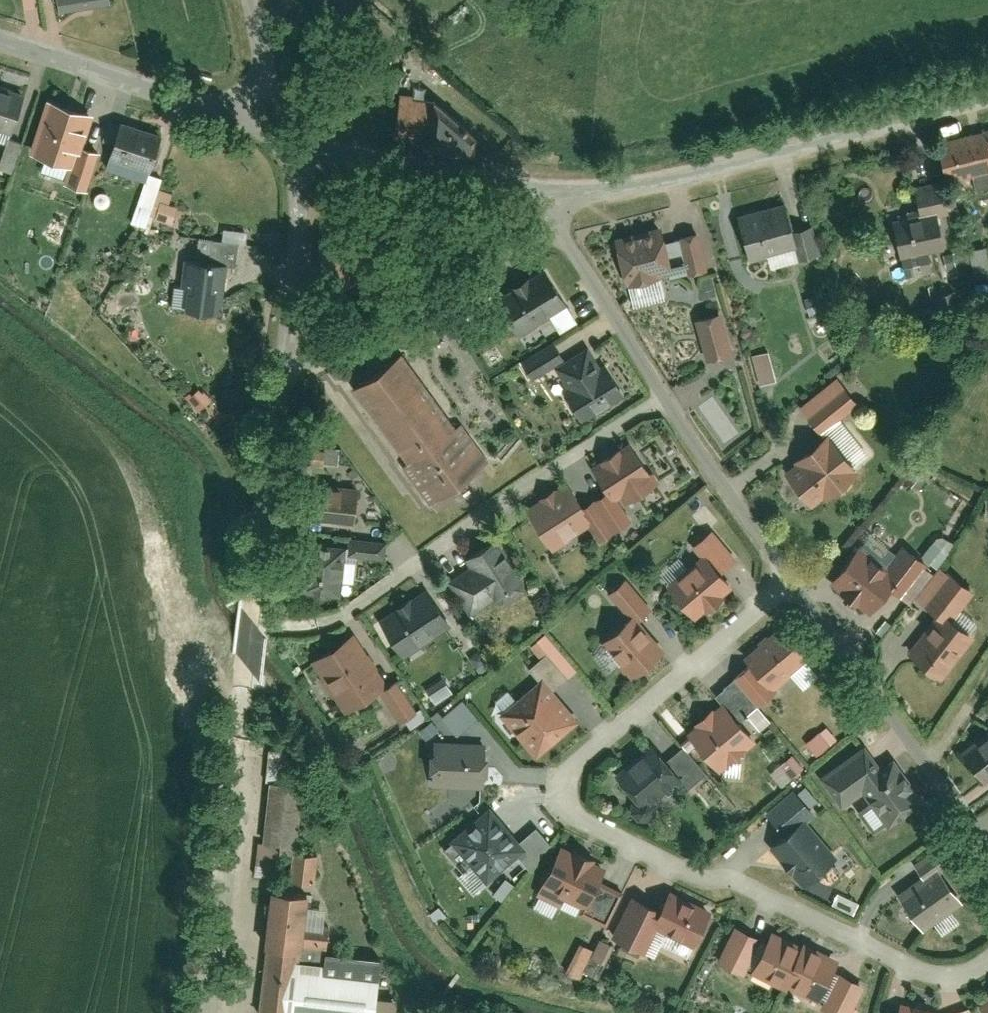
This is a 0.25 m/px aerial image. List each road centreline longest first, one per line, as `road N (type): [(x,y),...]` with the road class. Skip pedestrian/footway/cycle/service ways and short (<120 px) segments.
road 1 (residential): [(987,963),(961,976),(919,971),(580,820),(566,780),(625,722)]
road 2 (residential): [(664,398),(353,612),(315,625),(255,625)]
road 3 (unclassified): [(987,94),(625,190),(558,193)]
road 4 (residential): [(255,625),(212,1012)]
road 5 (residential): [(792,580),(987,849)]
road 6 (residential): [(559,224),(359,338),(284,361)]
road 7 (unclassified): [(558,193),(366,156),(288,150)]
road 8 (residential): [(0,41),(256,122)]
road 9 (residential): [(284,361),(255,625)]
road 10 (residential): [(664,398),(792,580)]
road 11 (residential): [(625,722),(792,580)]
road 12 (residential): [(288,150),(301,205),(284,361)]
road 13 (residential): [(559,224),(664,398)]
road 14 (residential): [(250,0),(263,62),(256,122)]

